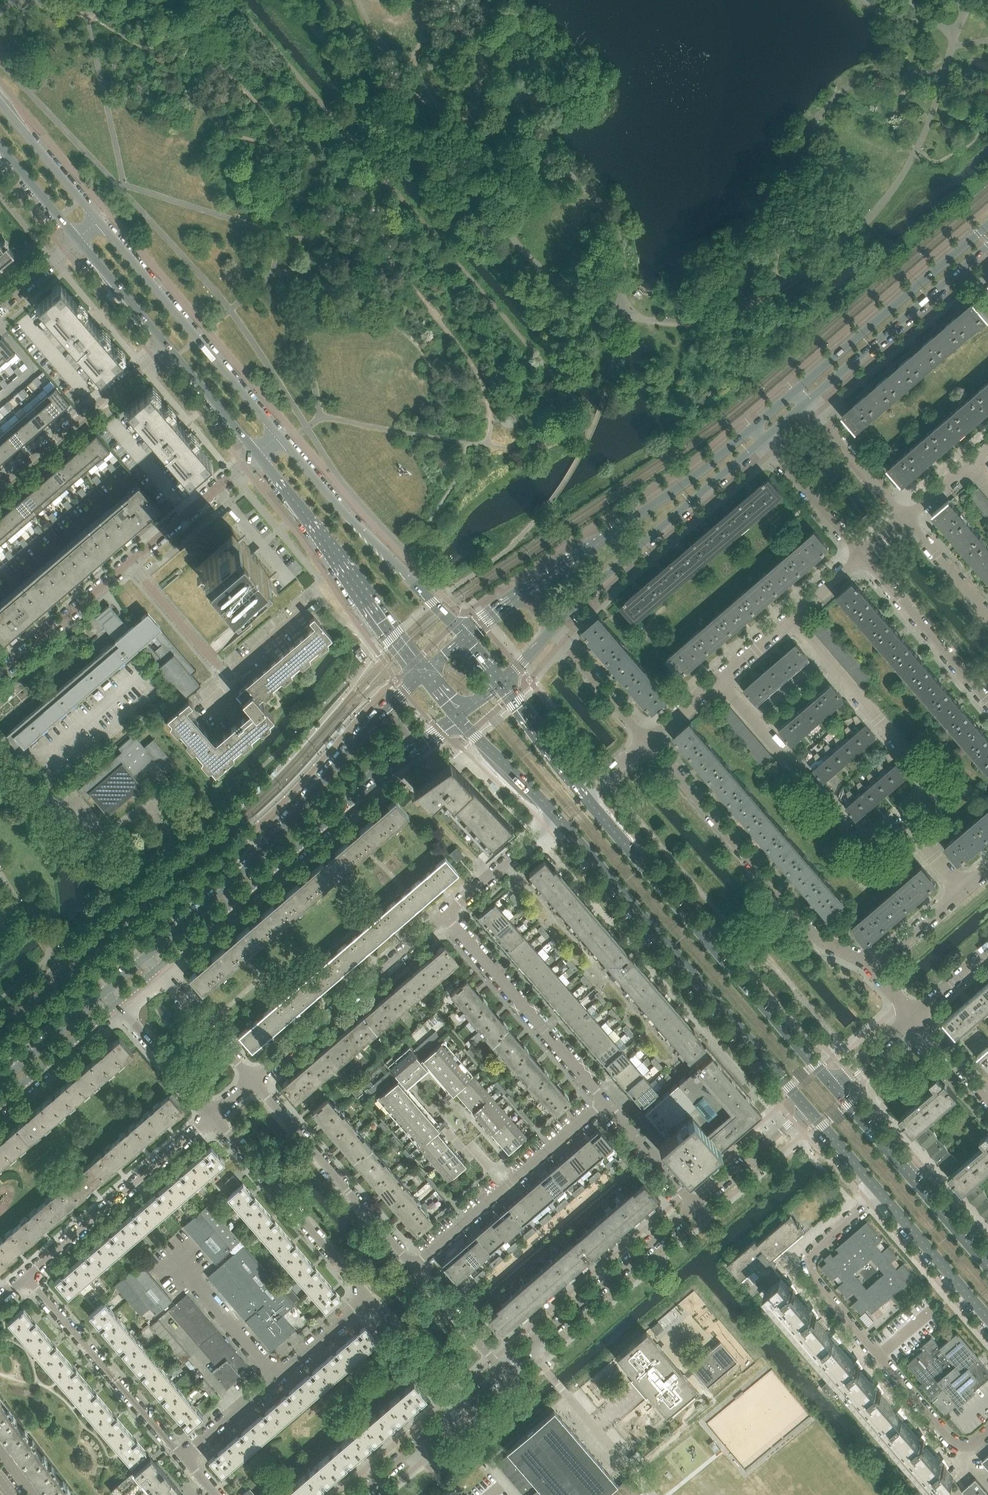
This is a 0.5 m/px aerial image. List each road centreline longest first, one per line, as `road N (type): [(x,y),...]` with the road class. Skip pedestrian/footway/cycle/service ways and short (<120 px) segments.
road 1 (tertiary): [(418,675),(240,875),(147,955)]
road 2 (tertiary): [(157,966),(455,716)]
road 3 (secondary): [(836,1085),(586,793)]
road 4 (secondary): [(557,818),(804,1109)]
road 5 (residential): [(987,1433),(964,1448),(955,1445),(811,1273),(818,1246),(877,1194)]
road 6 (tertiary): [(752,425),(465,635)]
road 7 (residential): [(873,967),(822,941),(646,741)]
road 8 (residential): [(243,467),(0,675)]
road 9 (tertiary): [(551,630),(763,439)]
road 10 (secondary): [(281,436),(100,220)]
road 11 (secondary): [(254,458),(418,675)]
road 12 (secondary): [(465,635),(281,436)]
road 13 (residential): [(895,813),(931,782),(789,617)]
road 14 (residential): [(719,678),(860,843),(895,813)]
road 15 (tertiary): [(987,221),(793,390)]
road 16 (residential): [(252,1082),(446,917)]
road 17 (residential): [(604,1102),(411,1266)]
road 18 (residential): [(502,1371),(692,1205)]
road 19 (residential): [(24,1276),(212,1115)]
road 20 (residential): [(182,1457),(367,1296)]
road 21 (residential): [(446,917),(604,1102)]
road 22 (residential): [(411,1266),(252,1082)]
road 23 (tertiary): [(805,403),(987,244)]
road 24 (residential): [(182,1457),(24,1276)]
road 25 (residential): [(212,1115),(367,1296)]
road 26 (secondary): [(987,1263),(836,1085)]
road 27 (residential): [(165,345),(0,488)]
road 28 (residential): [(862,554),(987,700)]
road 29 (secondary): [(877,1194),(987,1322)]
road 30 (secondary): [(100,220),(0,102)]
road 31 (tertiary): [(0,1102),(115,1002)]
road 32 (residential): [(763,439),(862,554)]
road 33 (residential): [(905,516),(805,403)]
road 34 (residential): [(252,1082),(157,966)]
road 35 (residential): [(115,1002),(212,1115)]
road 36 (residential): [(446,917),(557,818)]
road 37 (residential): [(692,1205),(804,1109)]
road 38 (residential): [(646,741),(551,630)]
road 39 (secondary): [(455,716),(557,818)]
road 40 (residential): [(367,1296),(460,1406)]
road 41 (secondary): [(165,345),(254,458)]
road 42 (secondary): [(586,793),(502,679)]
road 43 (residential): [(502,1371),(411,1266)]
road 44 (tertiary): [(105,991),(0,1082)]
road 45 (secondary): [(75,241),(165,345)]
road 46 (residential): [(604,1102),(692,1205)]
road 47 (residential): [(358,1494),(460,1406)]
road 48 (residential): [(987,614),(905,516)]

